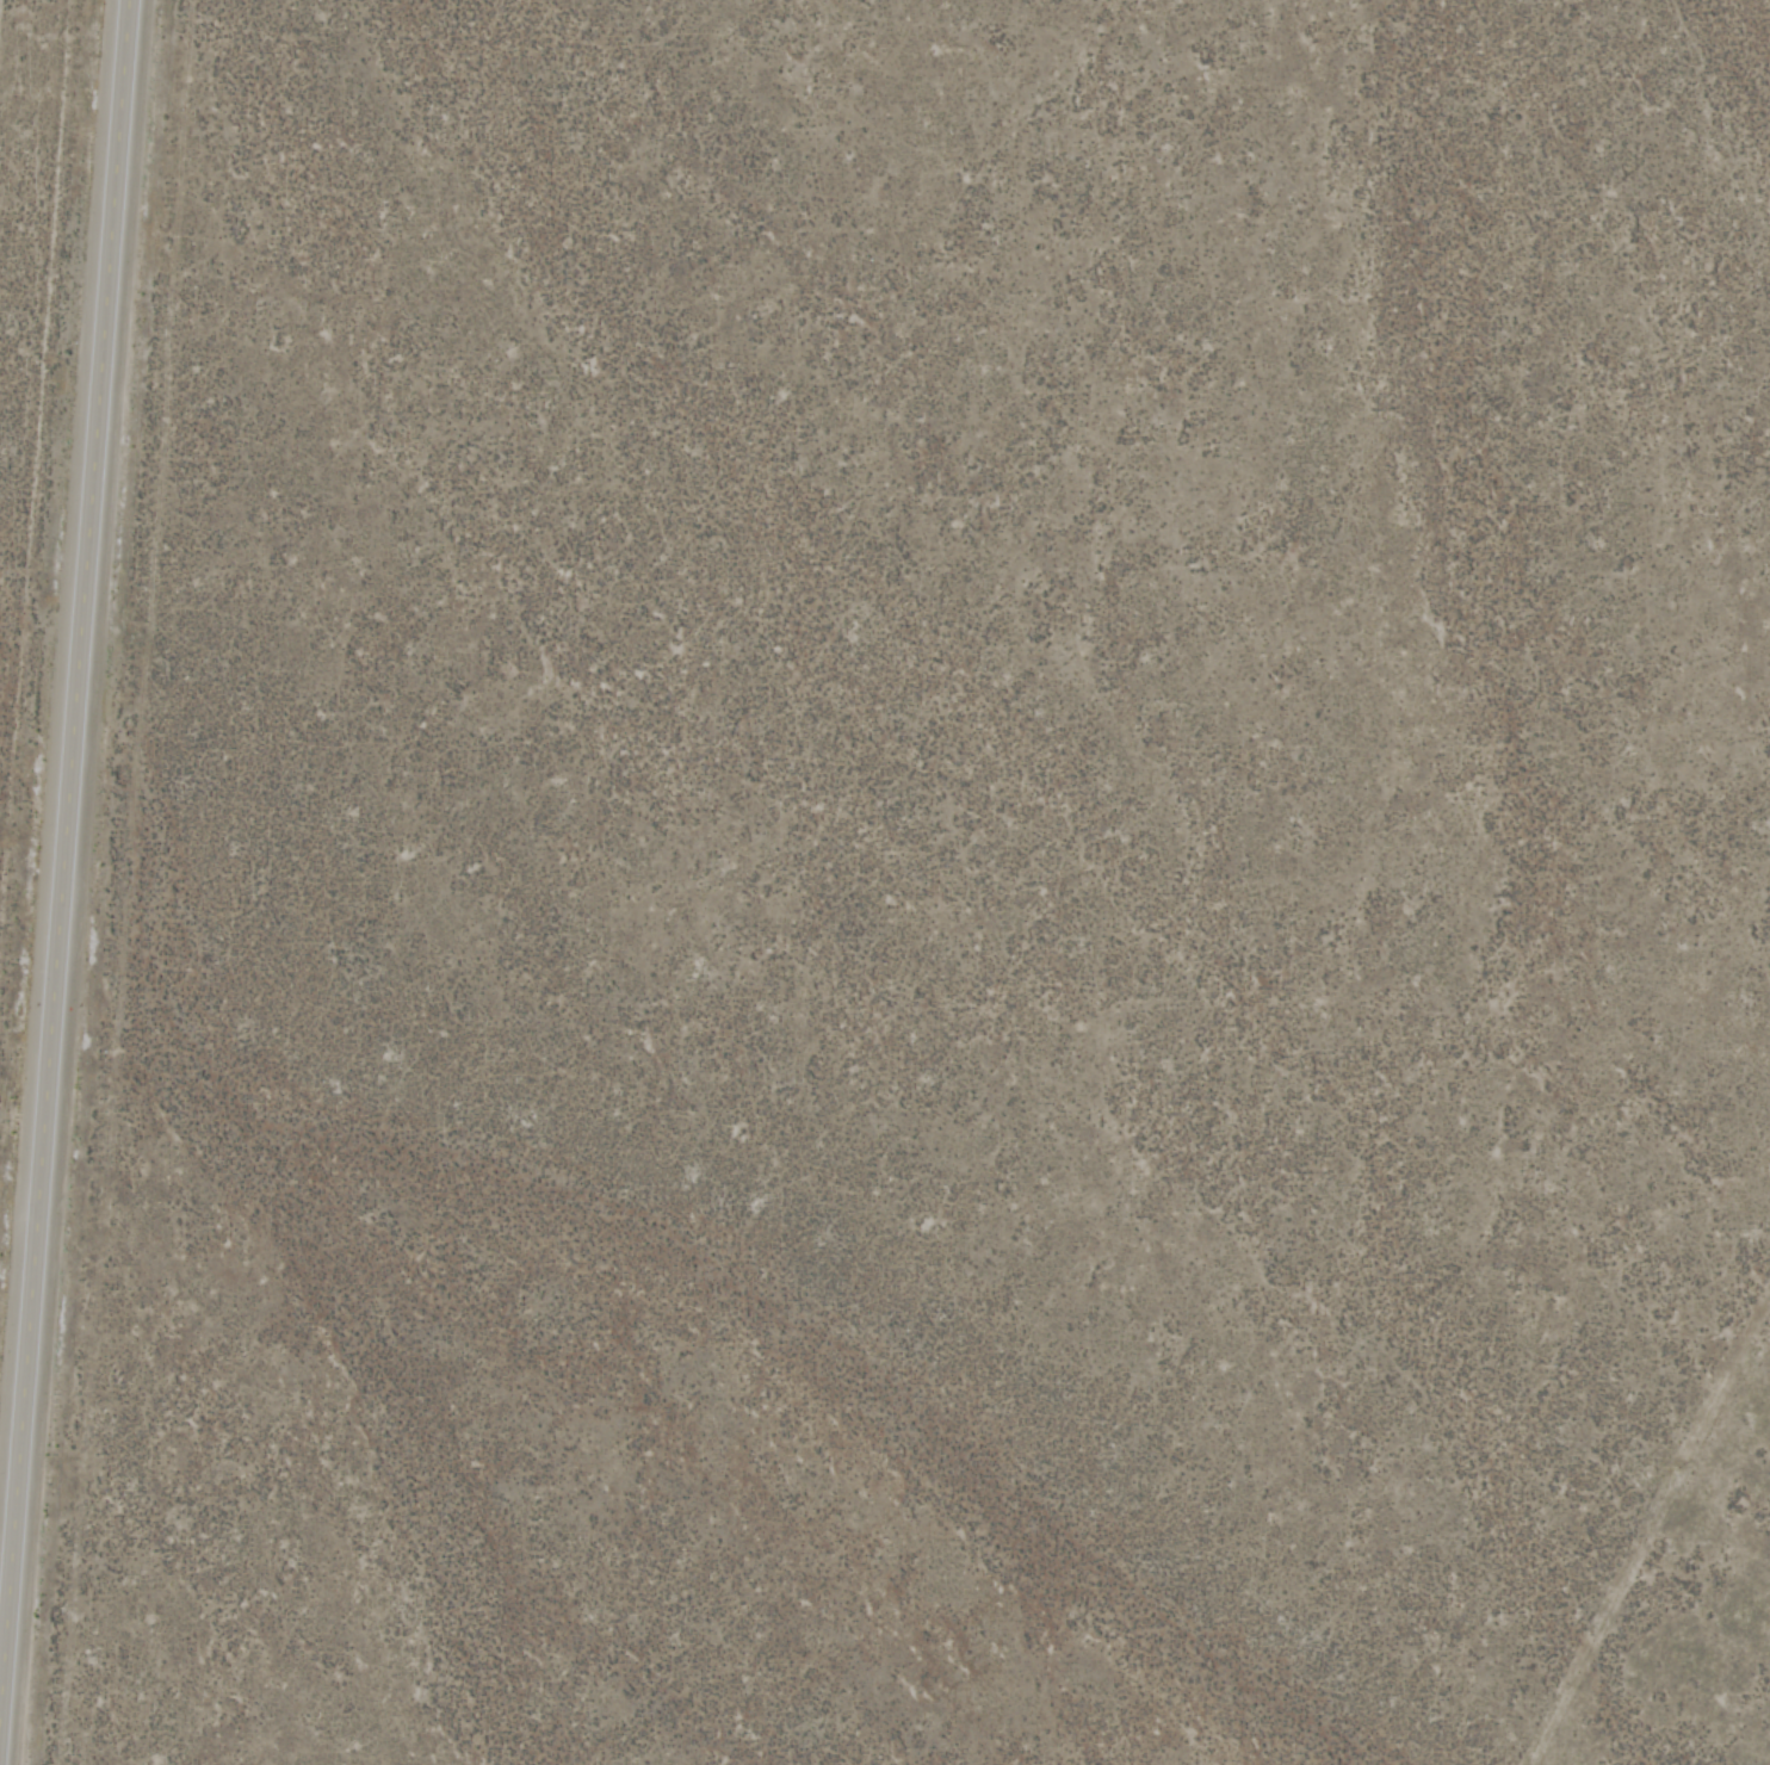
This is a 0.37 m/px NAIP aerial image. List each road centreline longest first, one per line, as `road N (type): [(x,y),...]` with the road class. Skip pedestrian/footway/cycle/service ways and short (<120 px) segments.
road 1 (trunk): [(0,1637),(125,0)]

